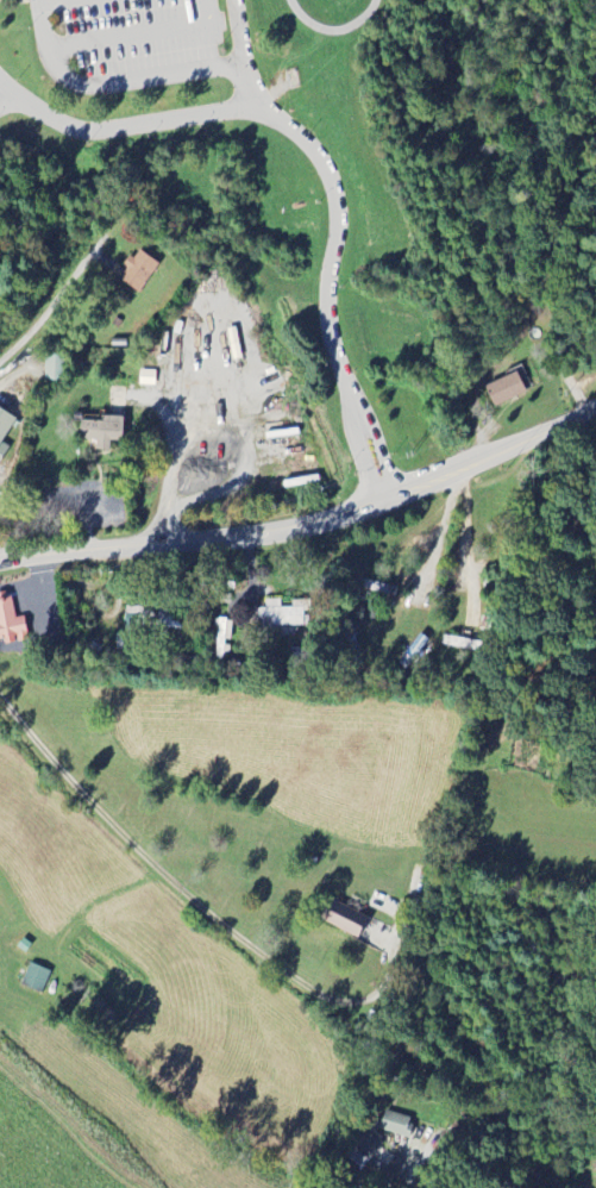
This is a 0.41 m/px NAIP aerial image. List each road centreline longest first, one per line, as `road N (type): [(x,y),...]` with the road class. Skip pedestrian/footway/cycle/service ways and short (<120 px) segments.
road 1 (tertiary): [(595,407),(470,469),(330,524),(0,565)]
road 2 (residential): [(0,368),(103,237)]

